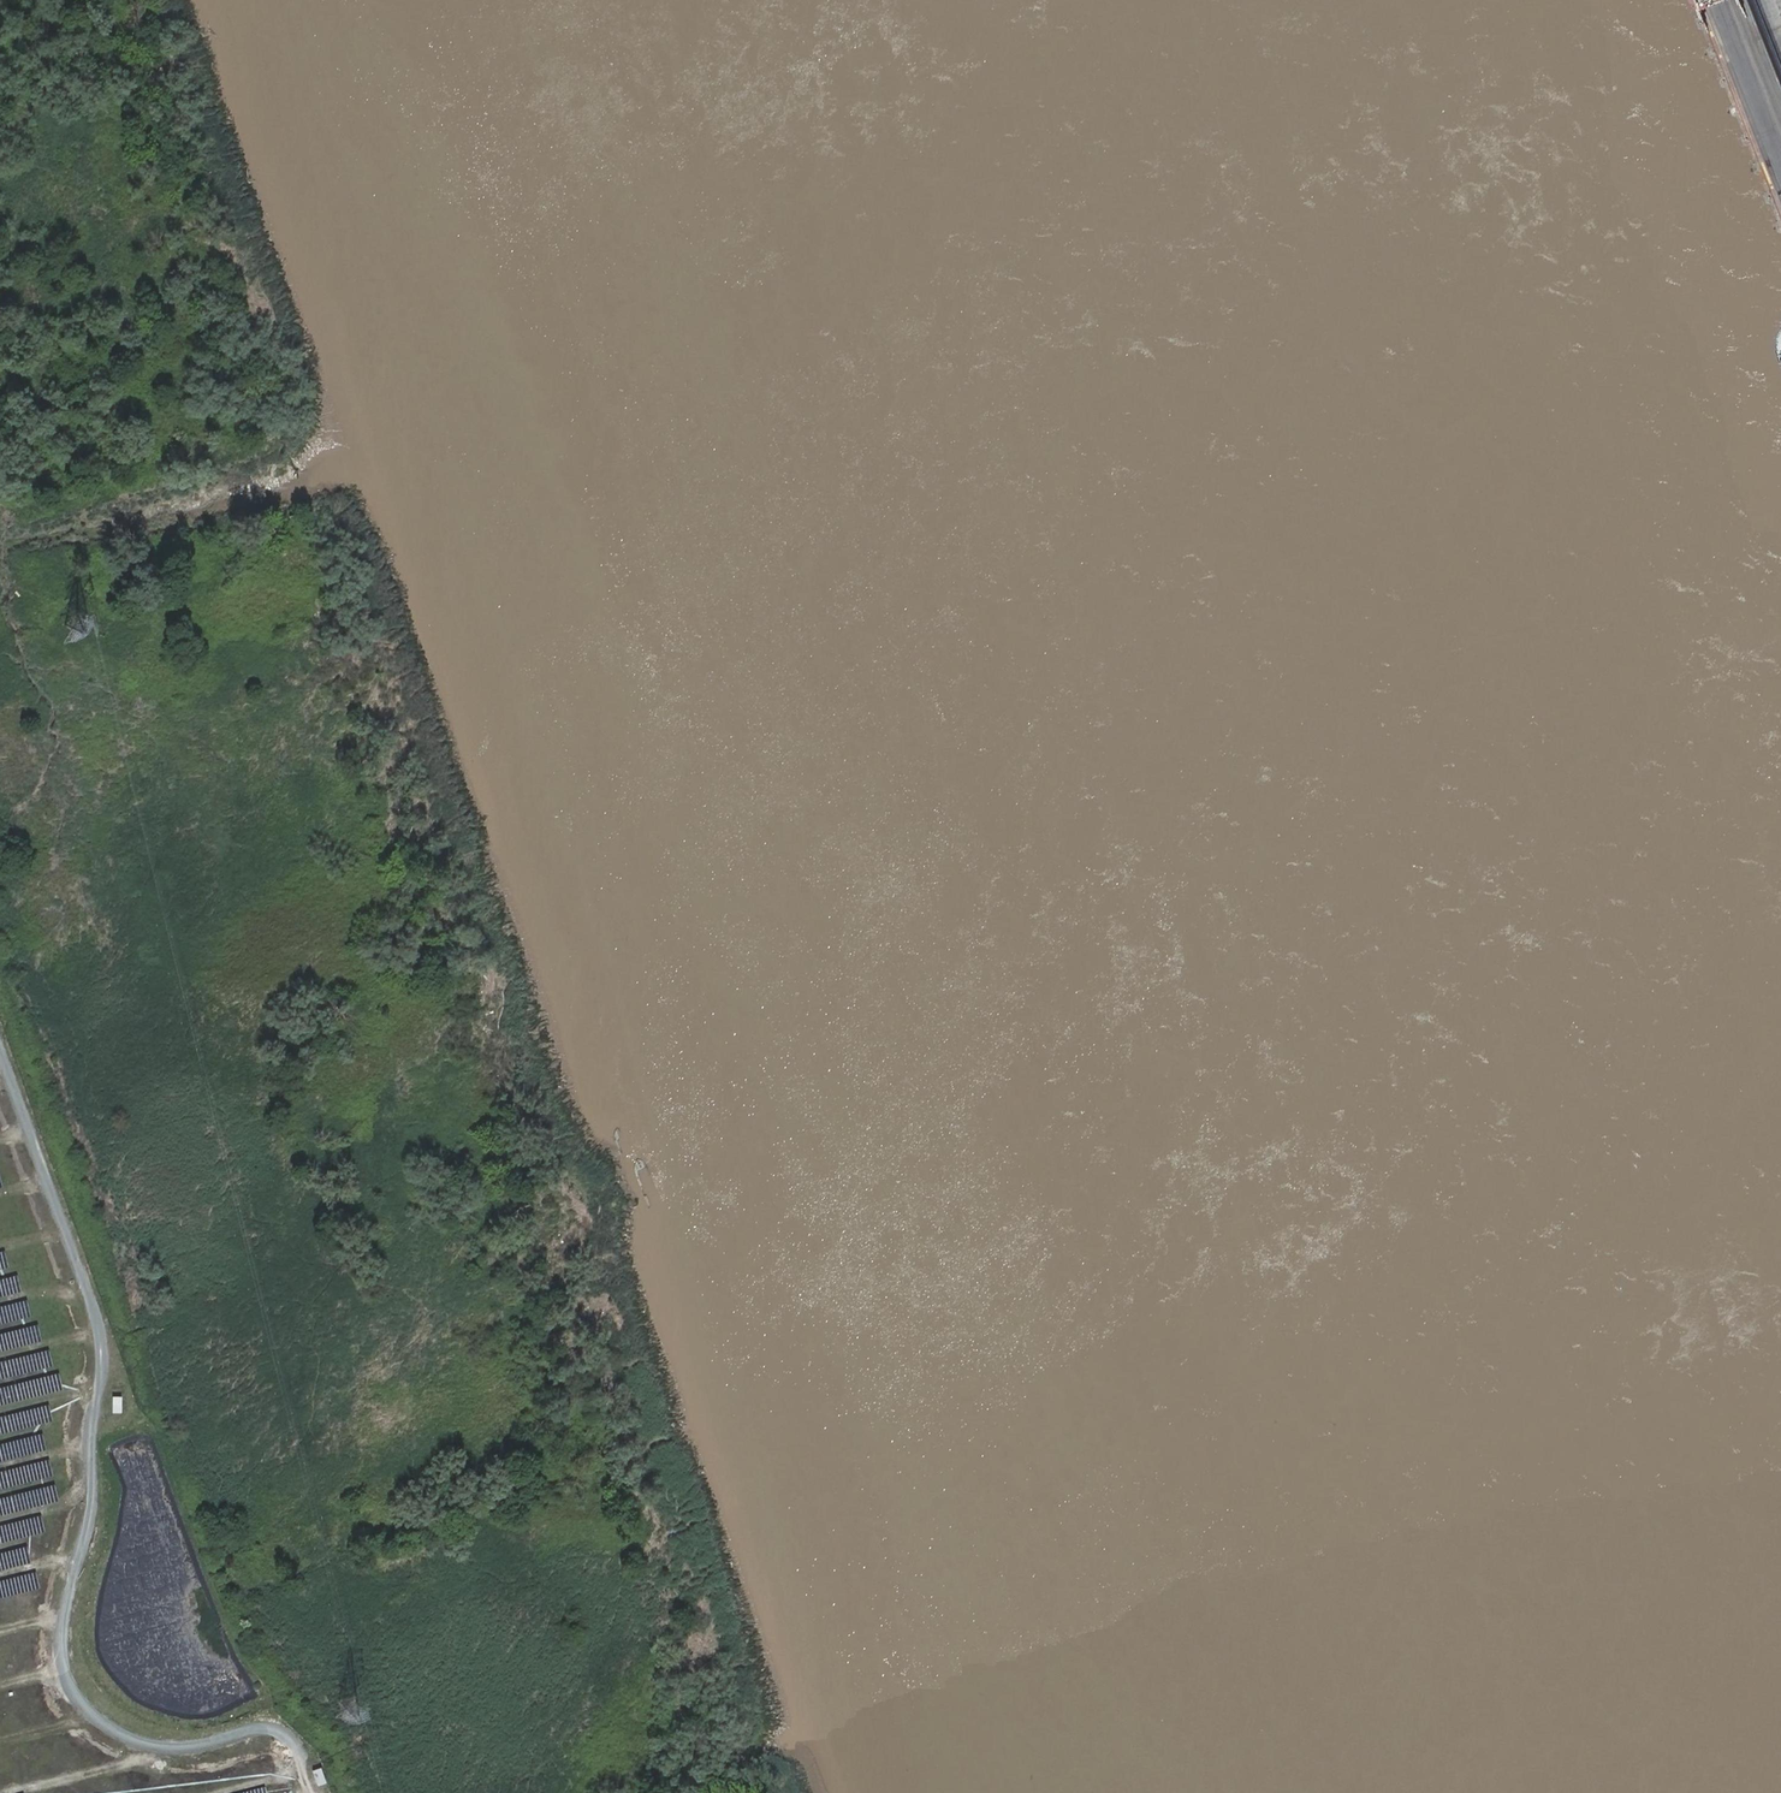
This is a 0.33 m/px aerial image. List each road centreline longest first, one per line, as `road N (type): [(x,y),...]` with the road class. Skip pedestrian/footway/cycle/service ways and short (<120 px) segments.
road 1 (track): [(315,1792),(298,1746),(280,1730),(176,1752),(133,1740),(85,1709),(67,1684),(62,1638),(94,1513),(93,1416),(107,1356),(0,1044)]
road 2 (track): [(176,1752),(8,1792)]

